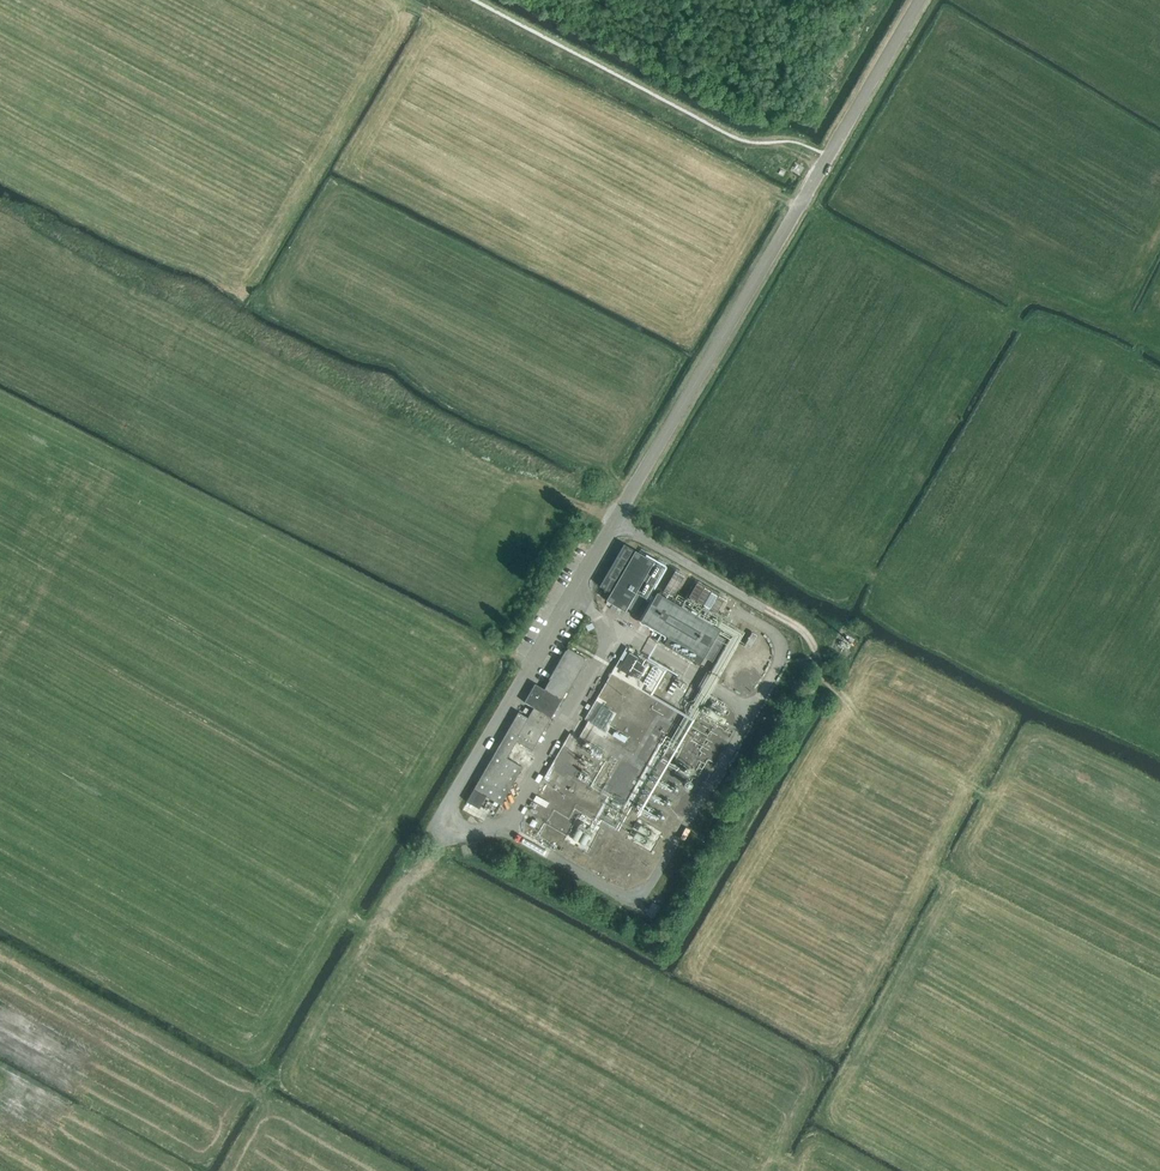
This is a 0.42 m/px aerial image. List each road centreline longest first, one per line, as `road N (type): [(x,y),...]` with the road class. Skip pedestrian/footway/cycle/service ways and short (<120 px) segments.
road 1 (unclassified): [(440,824),(920,0)]

